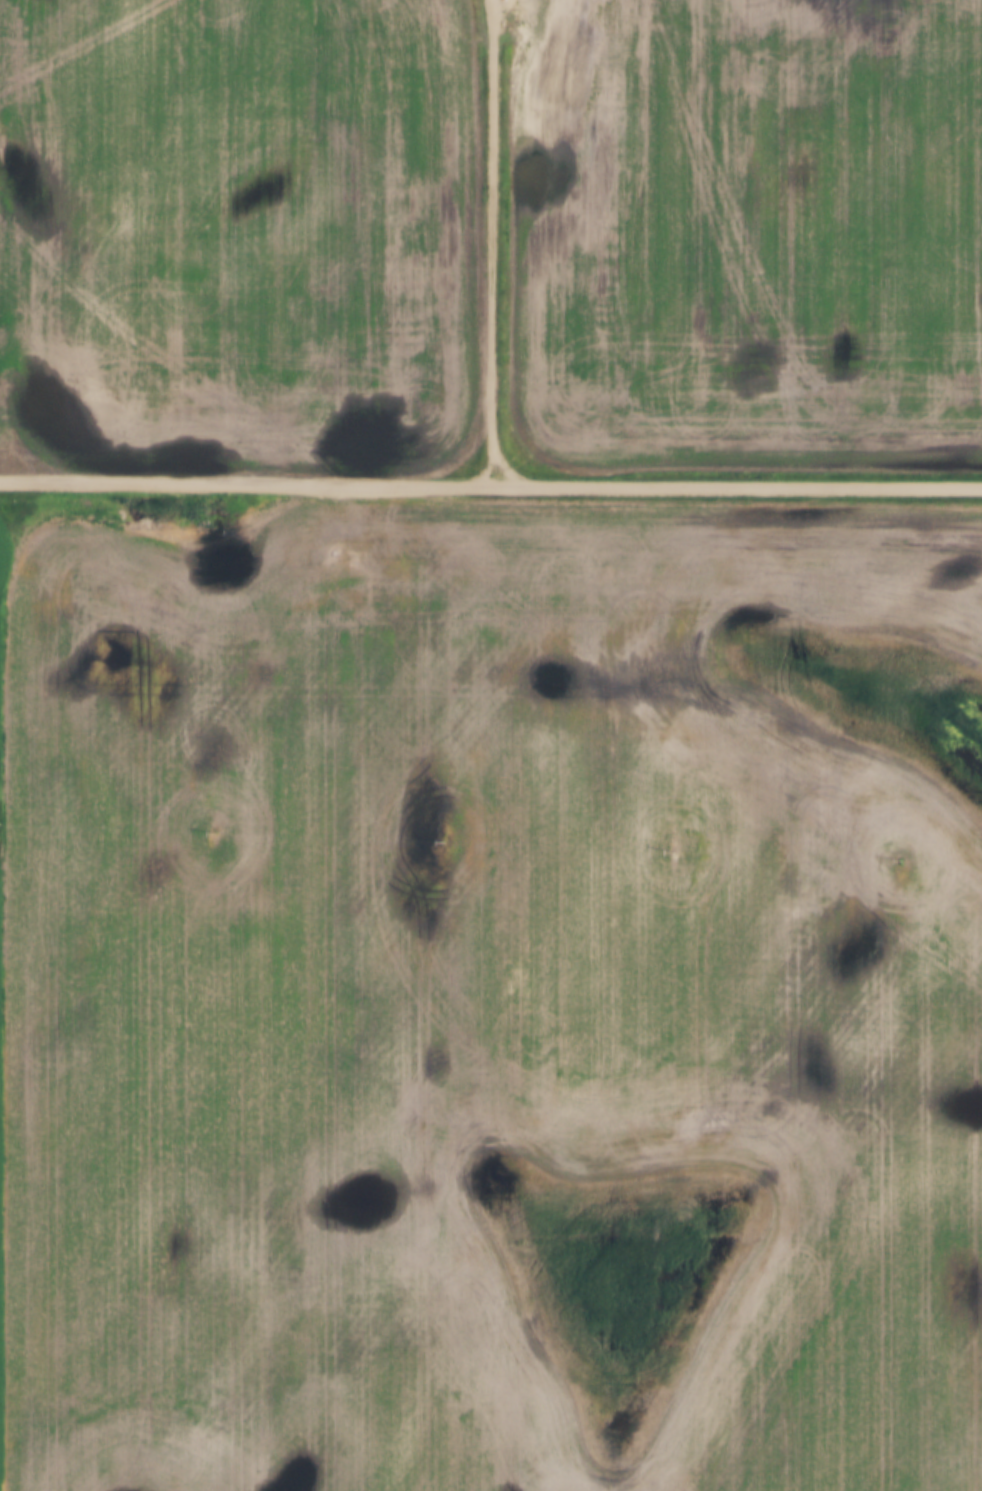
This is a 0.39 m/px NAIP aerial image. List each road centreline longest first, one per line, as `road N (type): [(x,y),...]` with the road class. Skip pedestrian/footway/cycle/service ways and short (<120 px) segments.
road 1 (residential): [(981,483),(0,478)]

